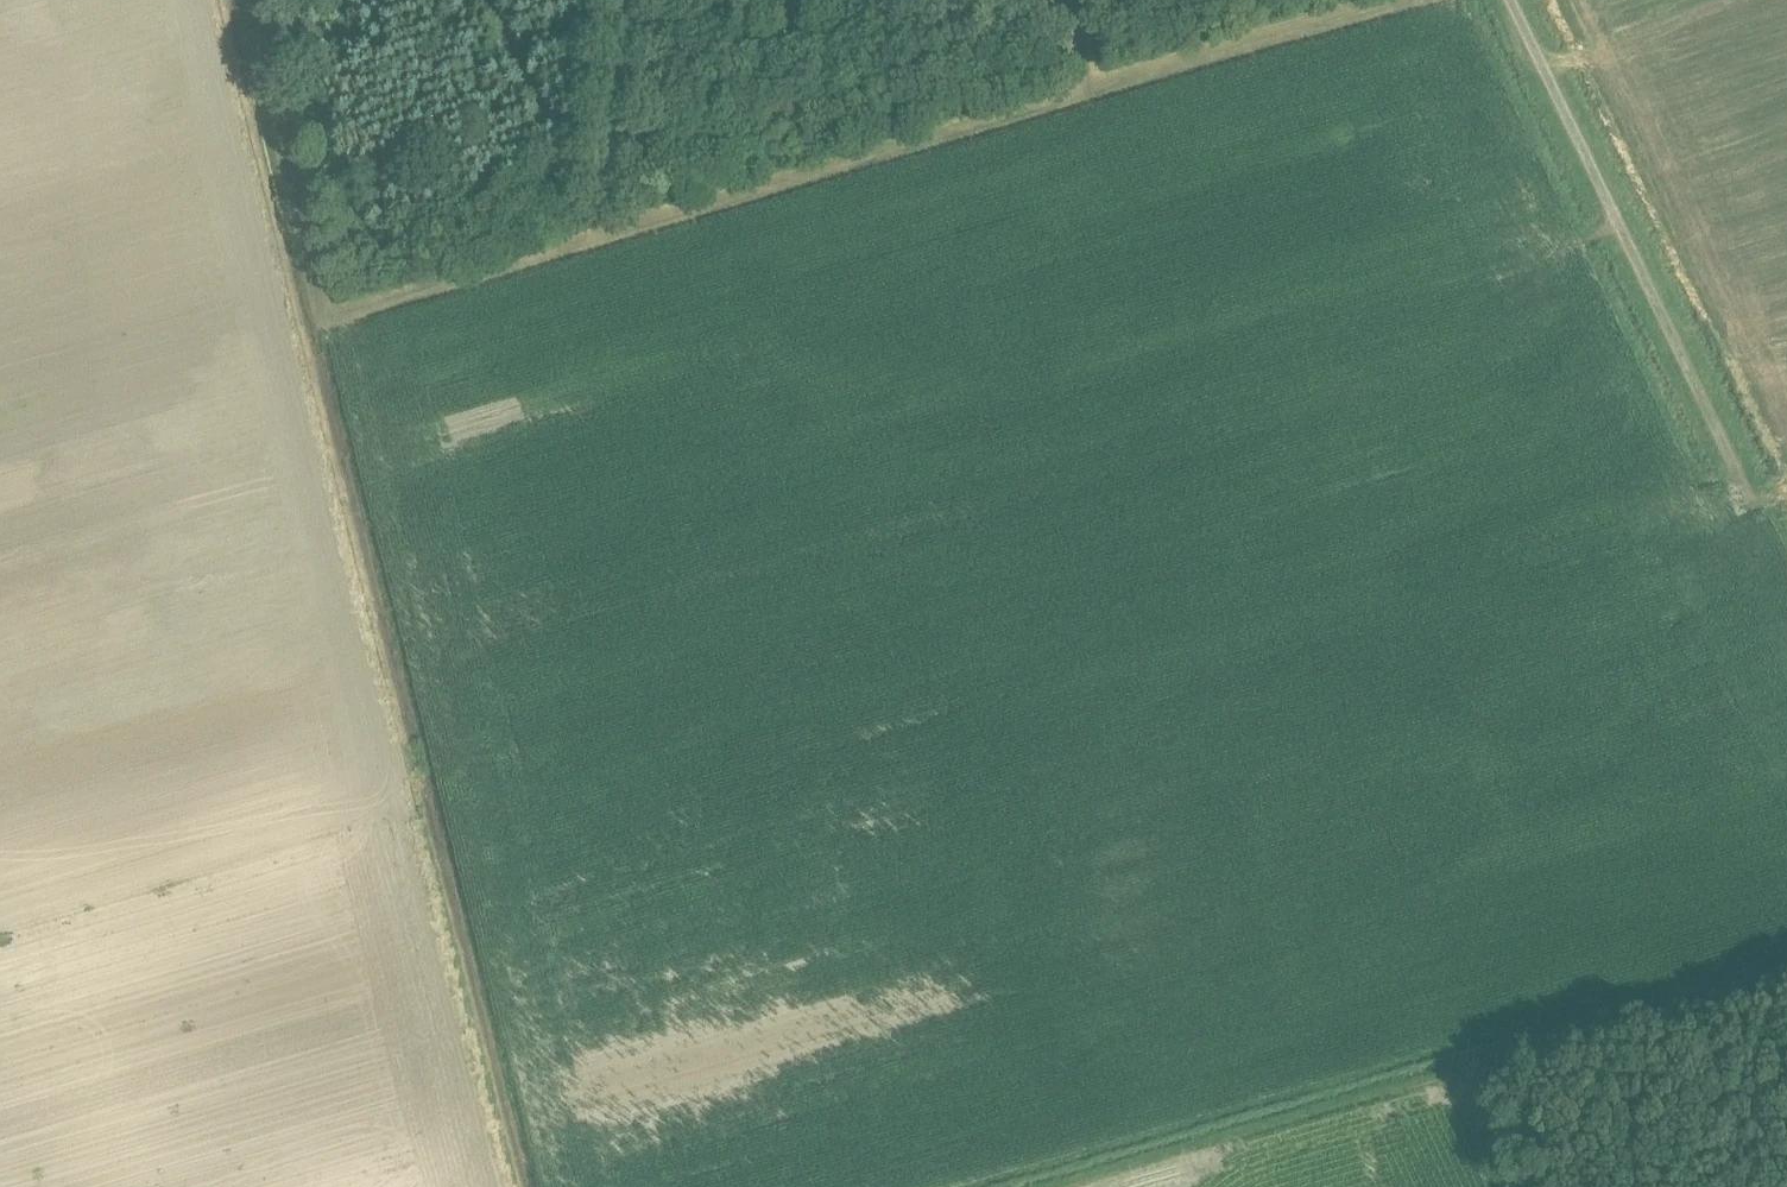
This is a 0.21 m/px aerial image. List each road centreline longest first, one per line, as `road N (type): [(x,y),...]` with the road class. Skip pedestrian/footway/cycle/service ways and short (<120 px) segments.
road 1 (track): [(1510,0),(1745,491)]

